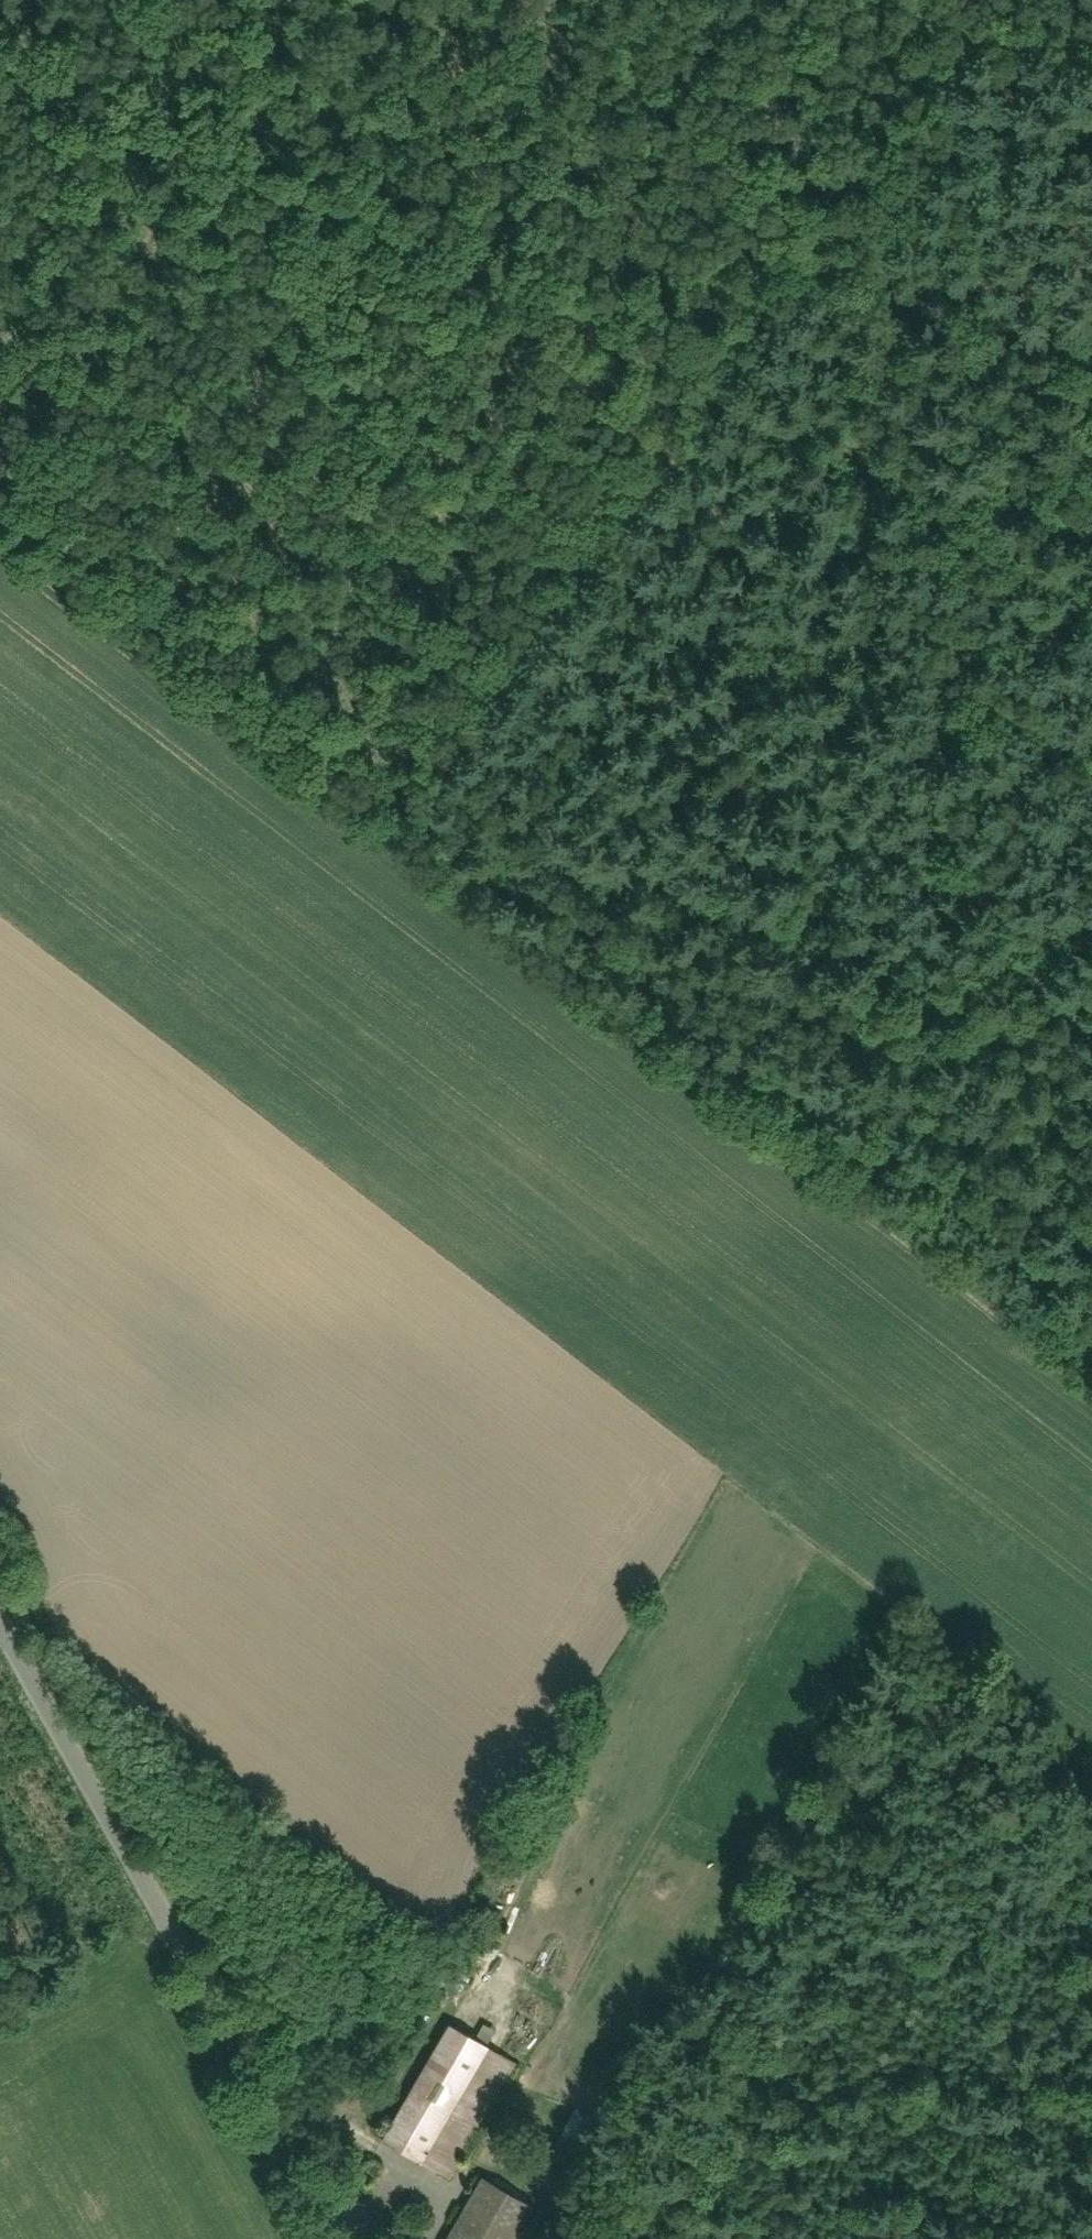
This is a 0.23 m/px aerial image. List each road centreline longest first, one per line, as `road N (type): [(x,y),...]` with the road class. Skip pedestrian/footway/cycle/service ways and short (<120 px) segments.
road 1 (track): [(1091,349),(794,242),(720,377),(0,72)]
road 2 (tertiary): [(340,2238),(0,1625)]

